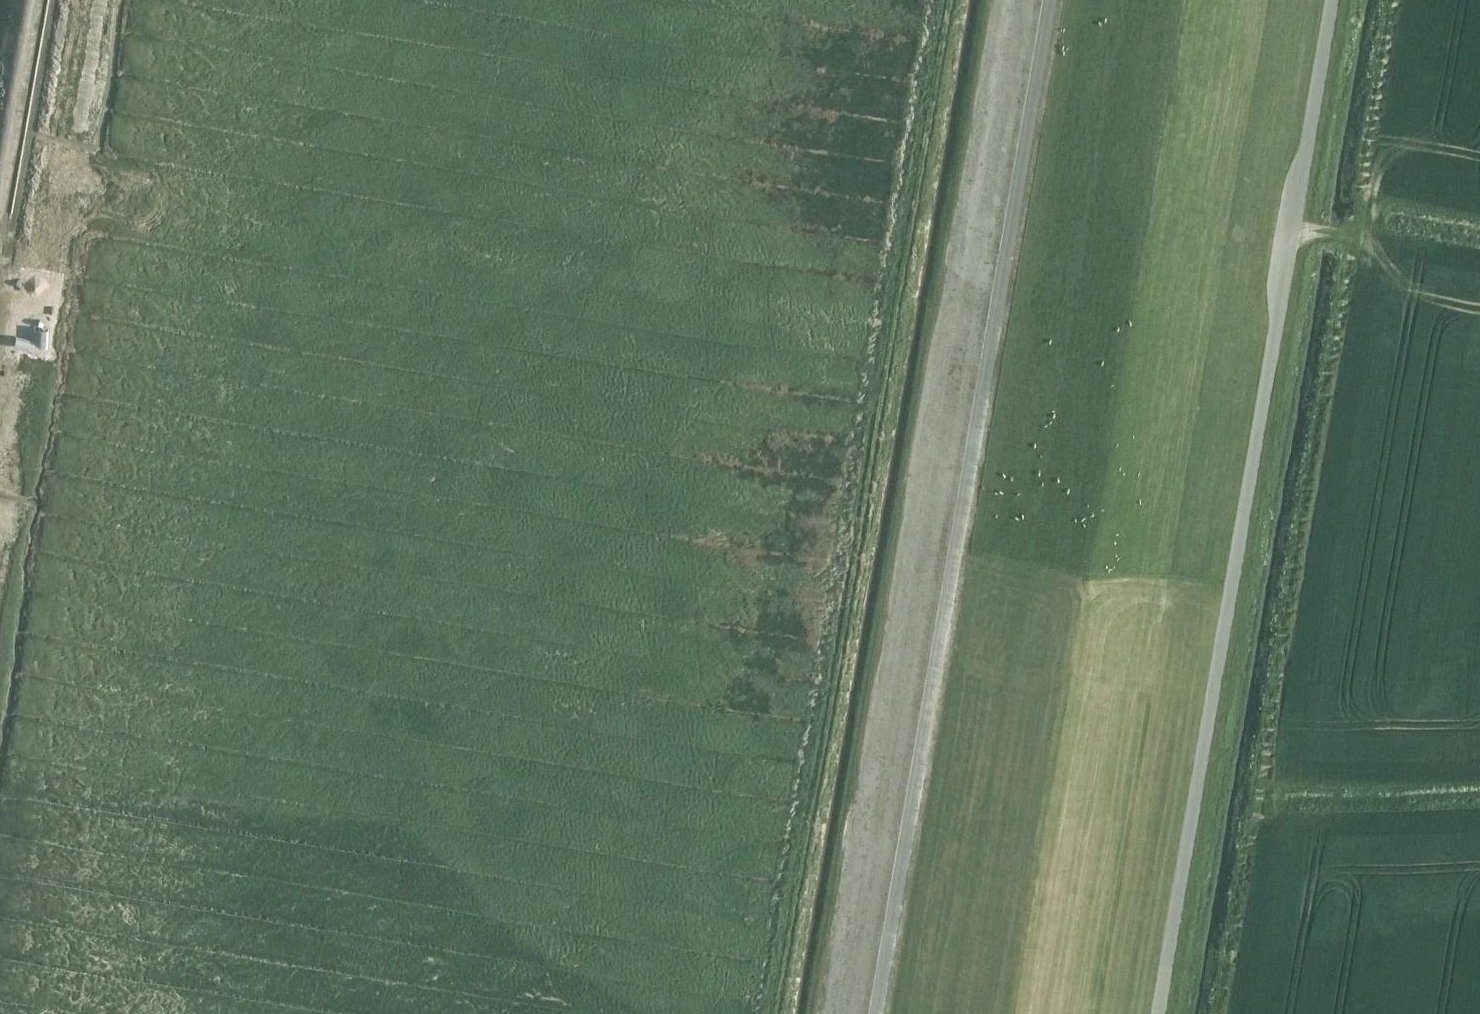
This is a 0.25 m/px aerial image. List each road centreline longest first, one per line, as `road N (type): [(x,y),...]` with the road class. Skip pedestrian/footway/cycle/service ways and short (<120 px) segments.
road 1 (track): [(1066,0),(880,1013)]
road 2 (track): [(1163,1013),(1336,0)]

